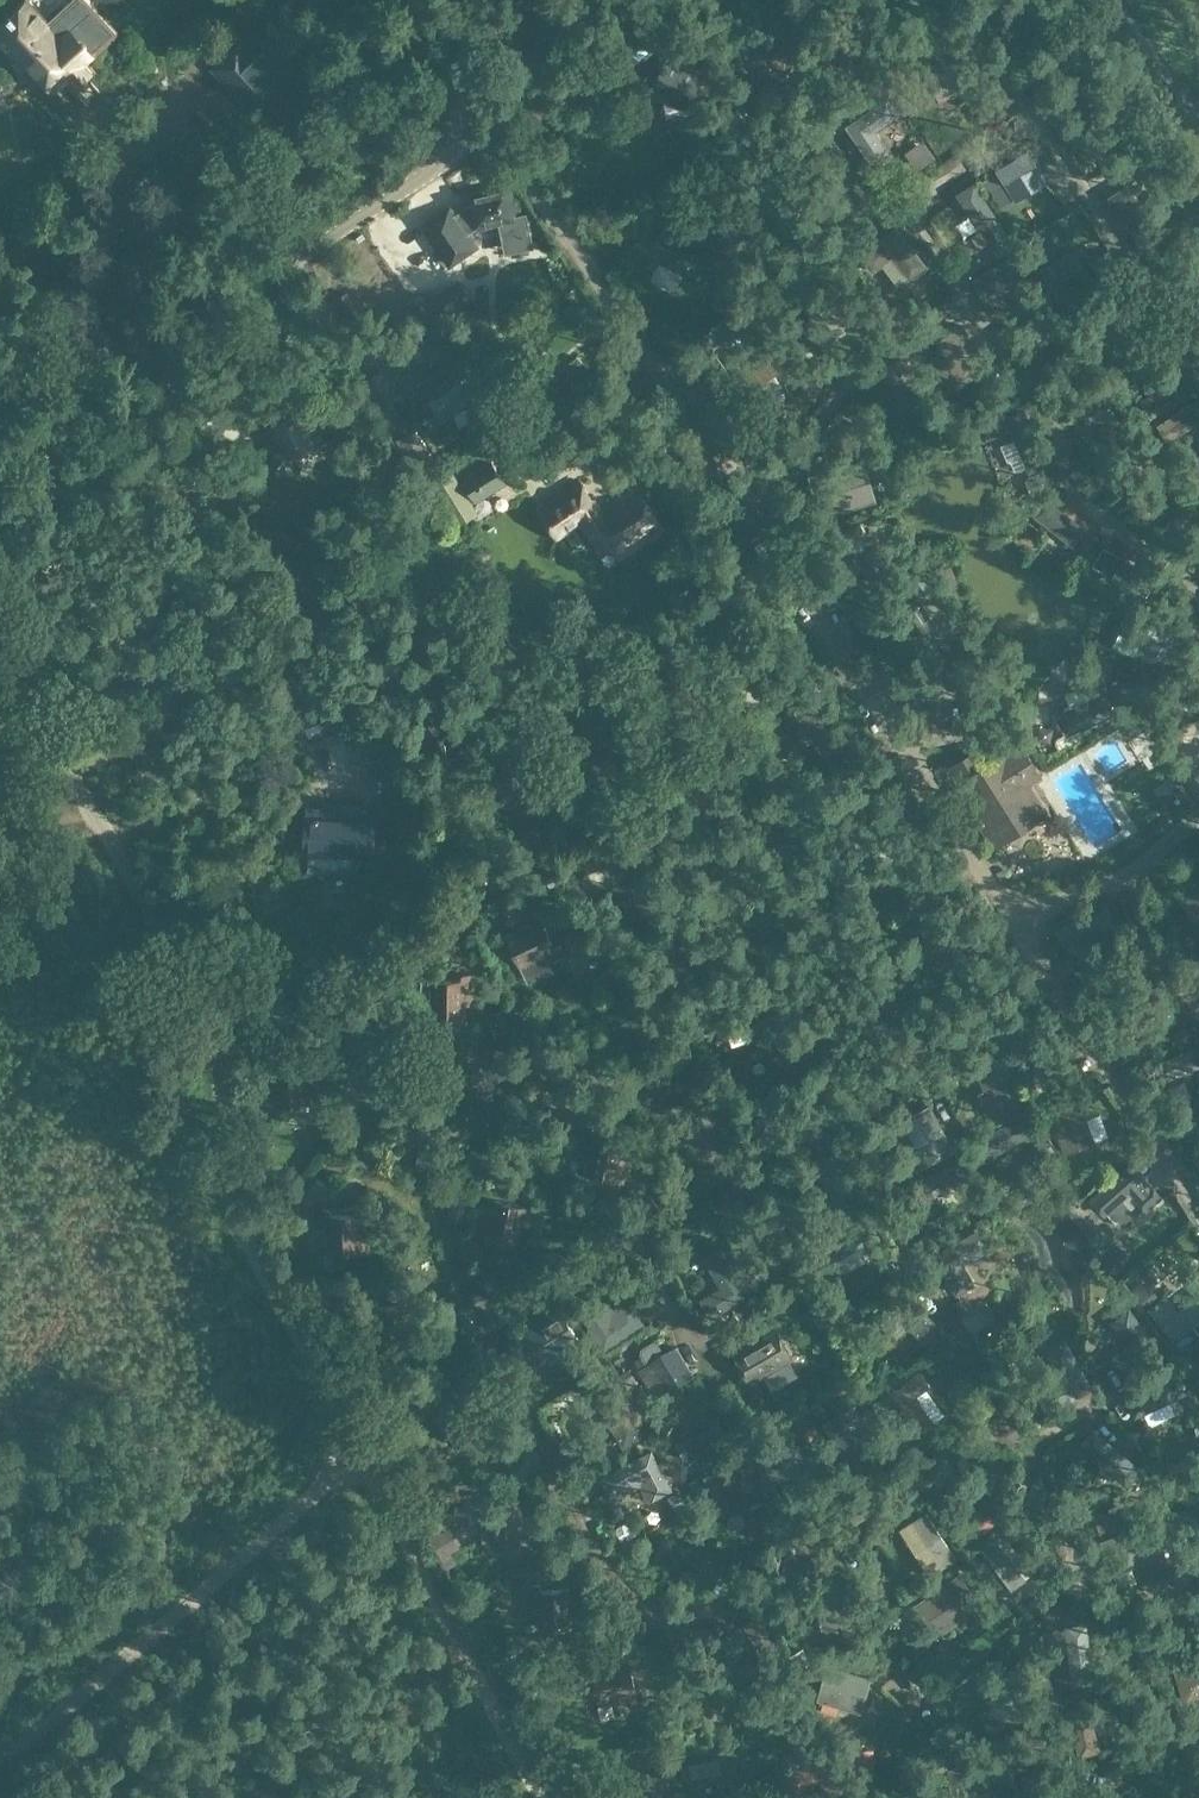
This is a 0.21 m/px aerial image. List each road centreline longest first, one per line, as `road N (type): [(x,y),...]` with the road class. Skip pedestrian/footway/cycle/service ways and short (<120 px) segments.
road 1 (unclassified): [(464,112),(492,125),(657,368),(1198,1208)]
road 2 (unclassified): [(356,1445),(234,1206),(222,1046),(0,646)]
road 3 (track): [(543,1797),(356,1445),(293,1512),(0,1767)]
road 4 (unclassified): [(0,463),(435,169),(451,152),(464,112)]
road 5 (unclassified): [(464,112),(459,81),(411,0)]

